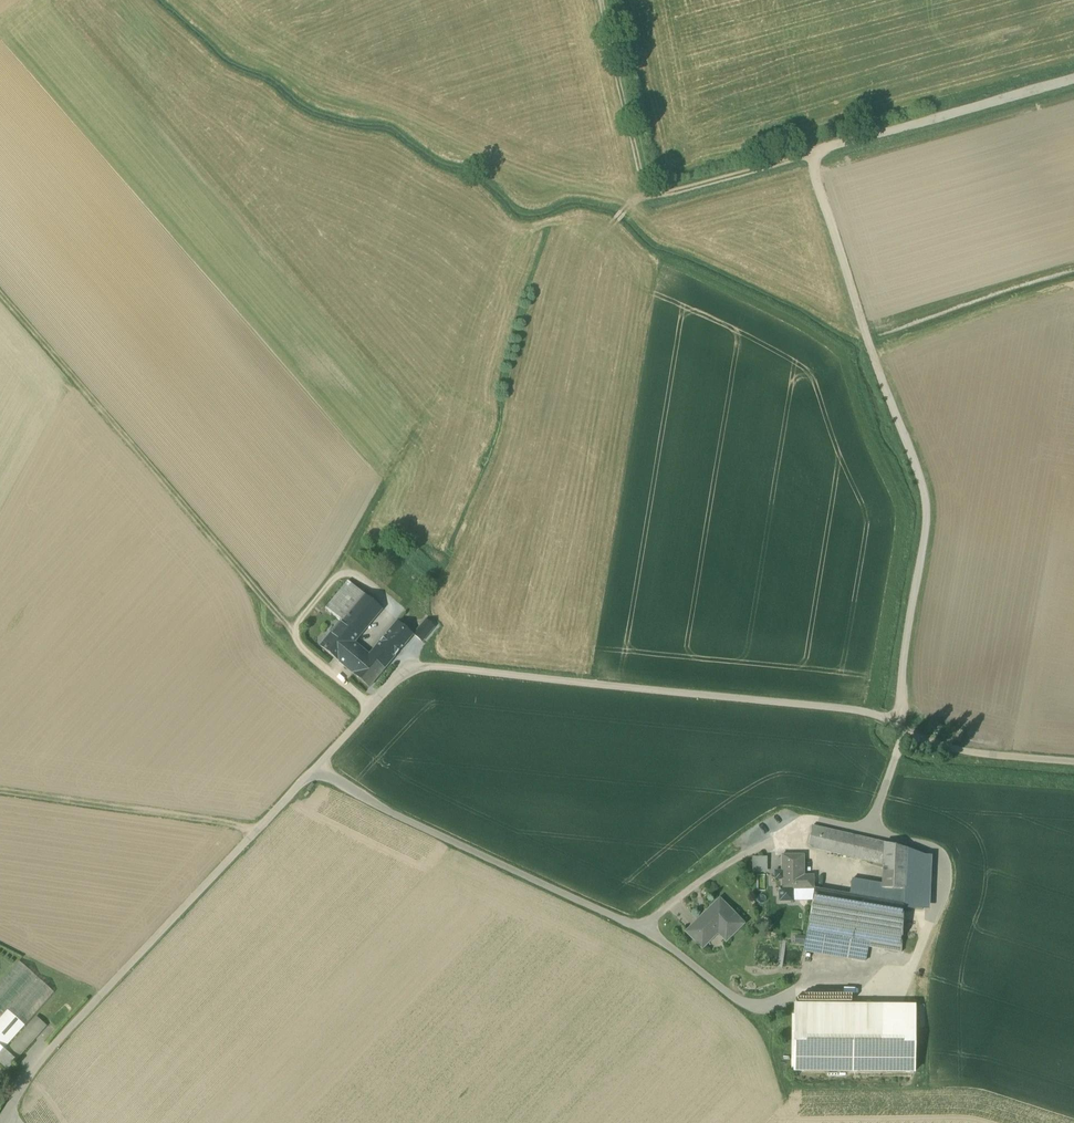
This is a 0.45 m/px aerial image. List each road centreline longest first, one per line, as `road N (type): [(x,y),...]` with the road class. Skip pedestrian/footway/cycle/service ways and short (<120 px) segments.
road 1 (unclassified): [(1,1122),(62,1038),(406,670),(435,666),(858,710),(940,745),(1073,761)]
road 2 (track): [(1073,75),(808,149),(922,485),(923,522),(892,722)]
road 3 (track): [(372,707),(292,636),(0,292)]
road 4 (track): [(600,0),(648,197),(808,149)]
road 5 (track): [(258,829),(0,792)]
road 6 (track): [(290,629),(339,575),(425,411)]
road 7 (track): [(631,201),(536,182),(442,143)]
road 8 (track): [(648,197),(631,201),(608,230),(540,224),(496,239)]

